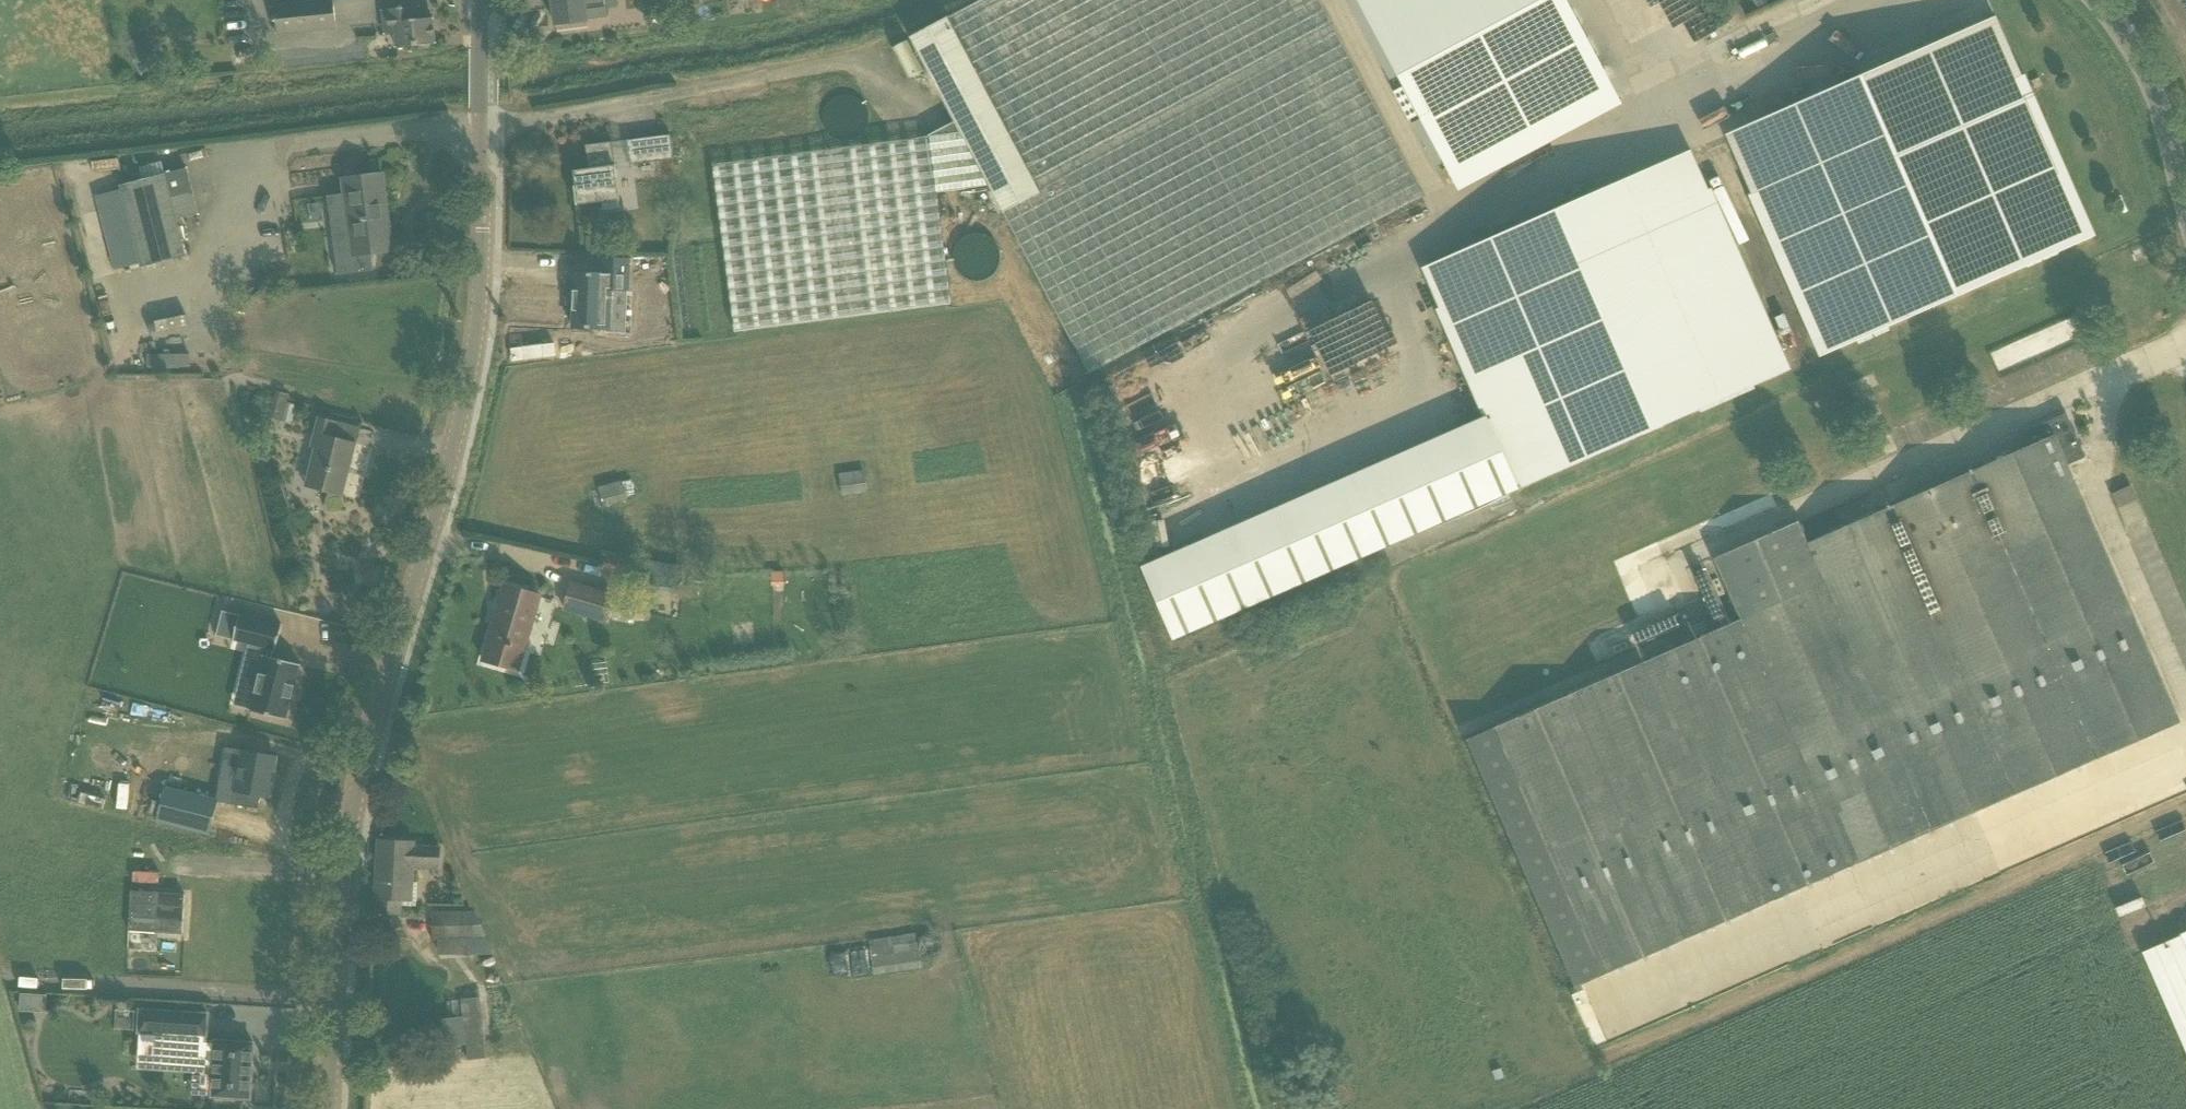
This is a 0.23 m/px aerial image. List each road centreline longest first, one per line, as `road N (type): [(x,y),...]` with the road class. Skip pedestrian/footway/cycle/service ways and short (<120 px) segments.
road 1 (tertiary): [(329,1108),(338,926),(364,770),(470,385),(487,0)]
road 2 (unclassified): [(2185,198),(2159,93),(2094,0)]

